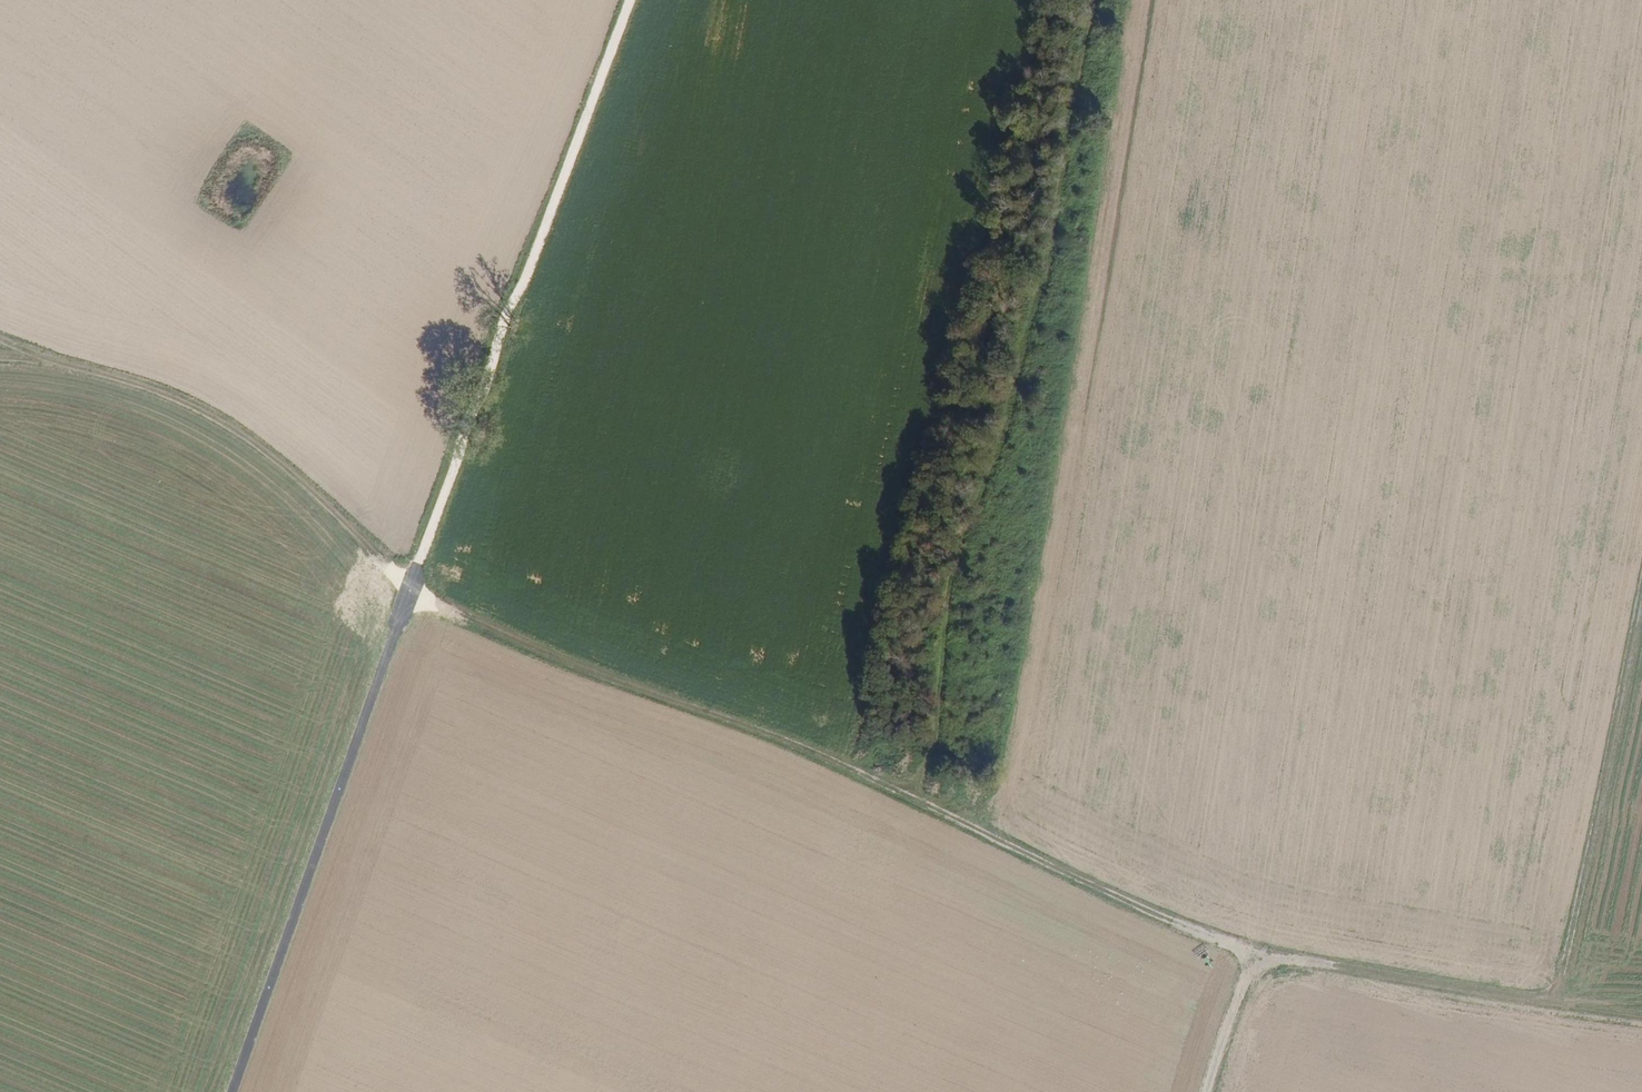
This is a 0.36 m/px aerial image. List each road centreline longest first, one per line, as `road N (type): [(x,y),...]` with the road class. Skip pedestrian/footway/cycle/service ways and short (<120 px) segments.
road 1 (track): [(1257,955),(1076,885),(409,591)]
road 2 (track): [(1641,1025),(1257,955),(1211,1091)]
road 3 (track): [(18,354),(141,382),(211,411),(340,511),(409,591)]

